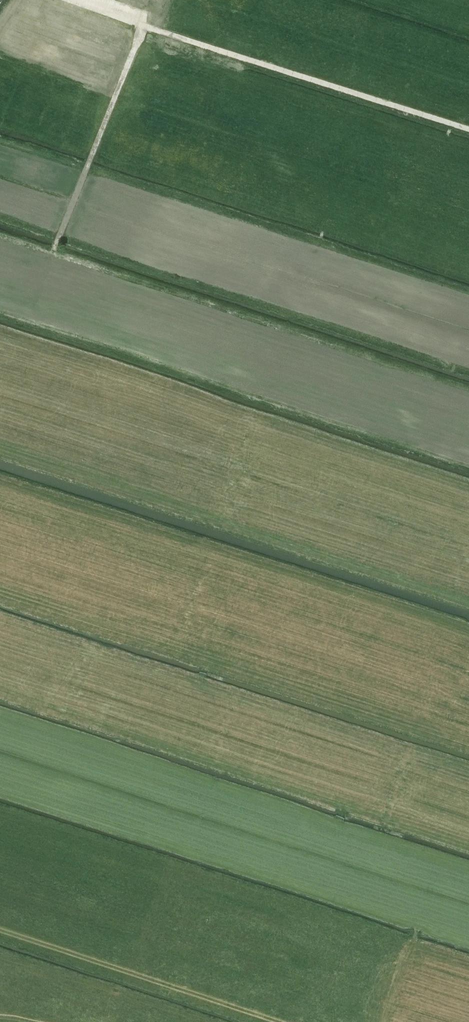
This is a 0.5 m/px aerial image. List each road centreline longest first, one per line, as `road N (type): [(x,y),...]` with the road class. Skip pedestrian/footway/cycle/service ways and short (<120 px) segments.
road 1 (track): [(468,129),(67,0)]

